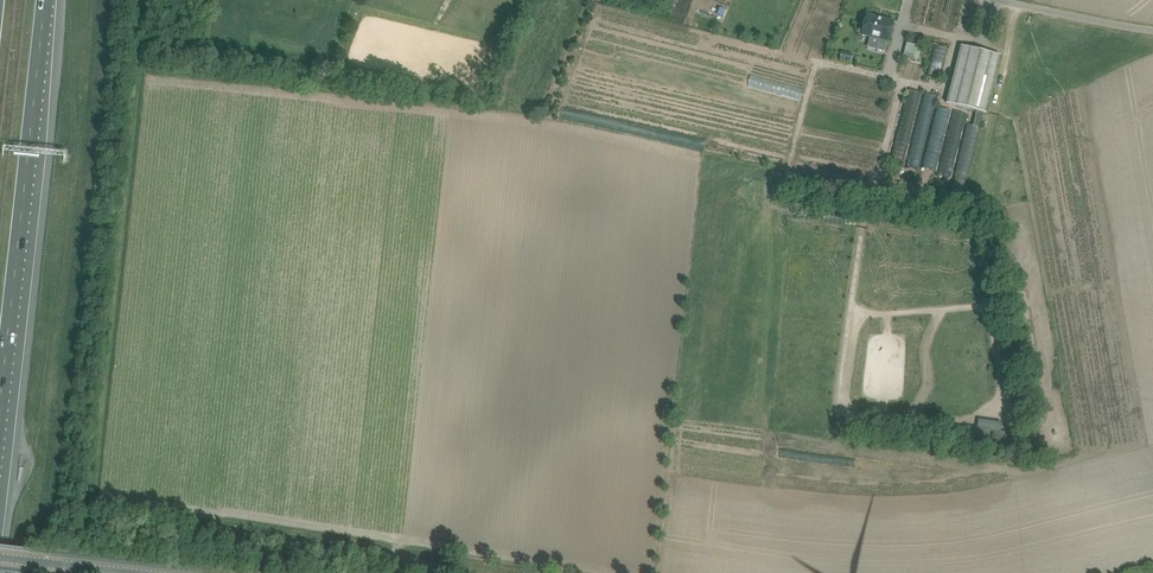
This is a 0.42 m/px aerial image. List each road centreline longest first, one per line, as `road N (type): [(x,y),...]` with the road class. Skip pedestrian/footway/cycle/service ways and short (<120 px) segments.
road 1 (motorway): [(0,398),(45,0)]
road 2 (unclassified): [(1152,31),(998,0)]
road 3 (tertiary): [(133,572),(0,557)]

